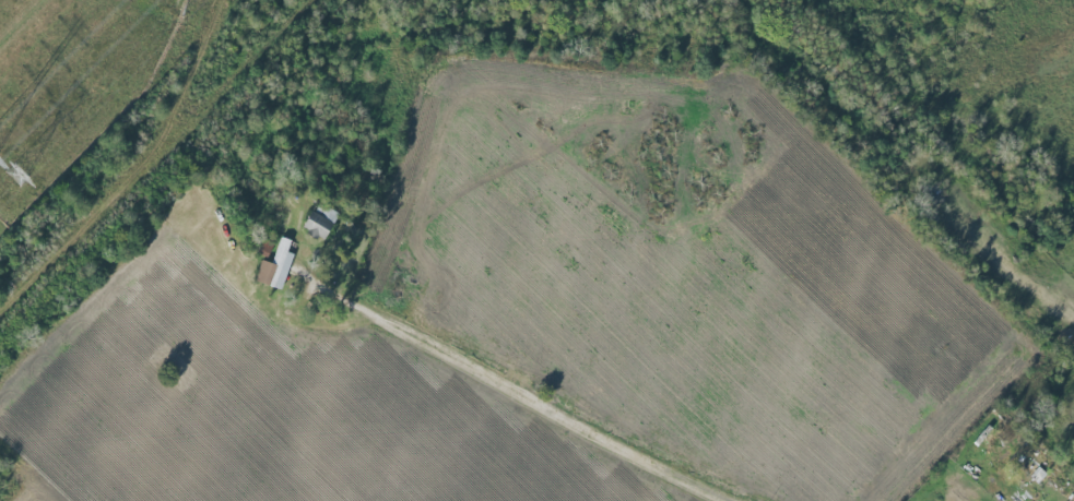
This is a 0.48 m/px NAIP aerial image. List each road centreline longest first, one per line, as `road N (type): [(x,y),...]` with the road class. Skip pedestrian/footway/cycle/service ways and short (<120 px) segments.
road 1 (residential): [(742,500),(371,311)]

